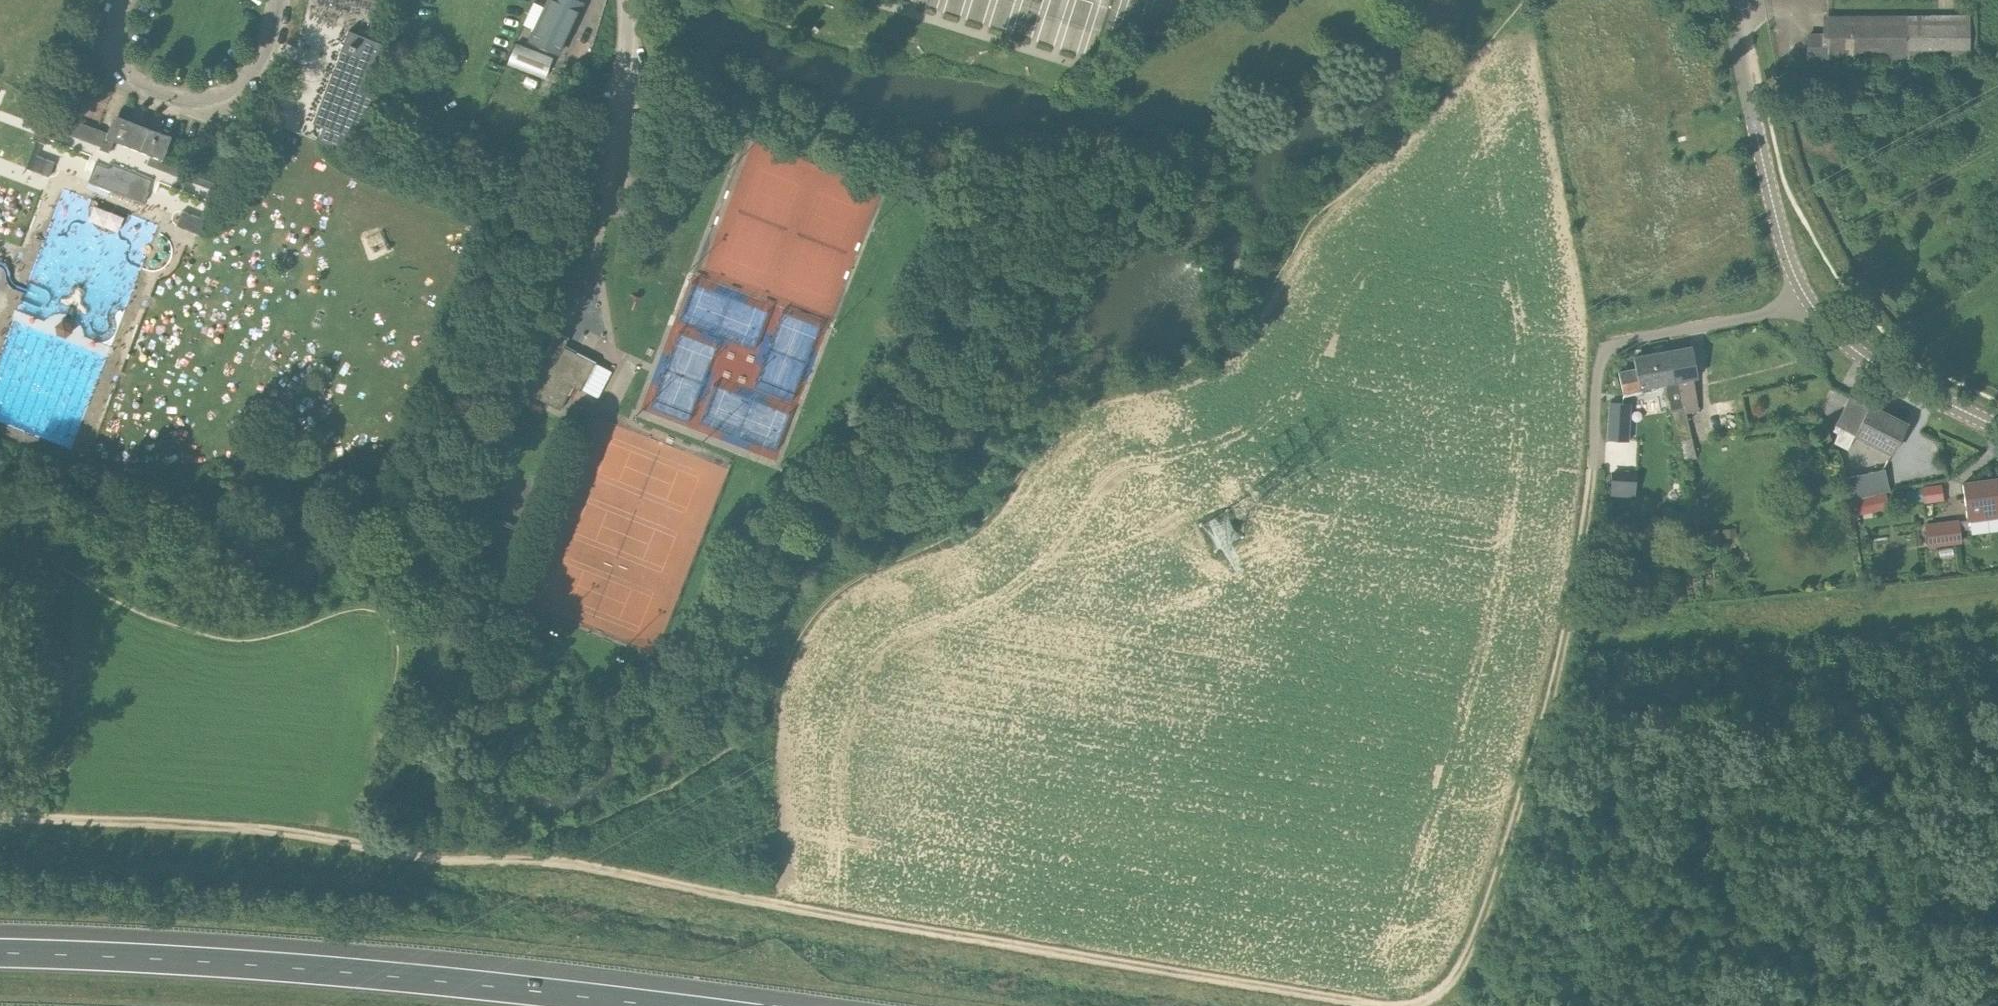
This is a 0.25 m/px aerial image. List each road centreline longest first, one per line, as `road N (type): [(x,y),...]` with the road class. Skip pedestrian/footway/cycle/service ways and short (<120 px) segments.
road 1 (track): [(0,822),(581,868),(1372,1005)]
road 2 (track): [(1409,1005),(1441,993),(1463,965),(1587,567),(1605,360)]
road 3 (motorway): [(666,1005),(327,970),(0,952)]
road 4 (unclassified): [(1997,427),(1867,360),(1805,300),(1726,0)]
road 5 (unclassified): [(122,0),(111,41),(123,73),(197,103),(221,98),(249,80),(279,0)]

